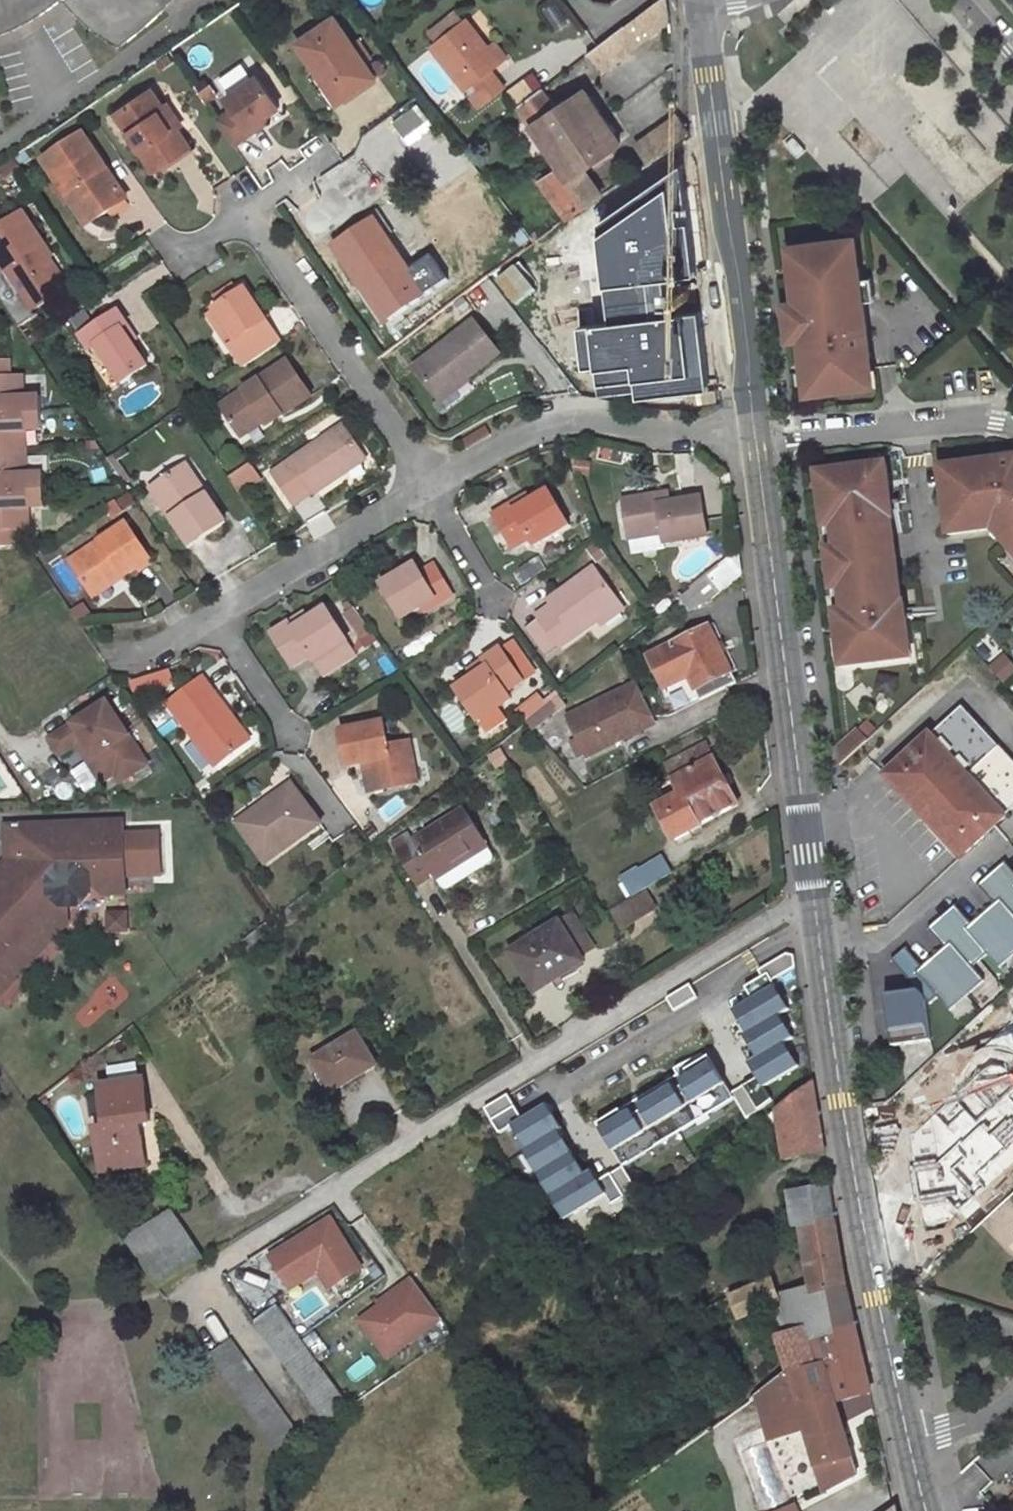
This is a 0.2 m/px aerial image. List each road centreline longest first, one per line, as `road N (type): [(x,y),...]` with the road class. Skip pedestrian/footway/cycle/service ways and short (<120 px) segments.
road 1 (residential): [(307,1422),(201,1274),(773,916),(816,897)]
road 2 (tertiary): [(823,949),(849,1148),(905,1433)]
road 3 (tertiary): [(756,438),(816,897)]
road 4 (tertiary): [(700,3),(756,438)]
road 5 (residential): [(105,652),(152,650),(431,485)]
road 6 (residential): [(431,485),(548,426),(583,421),(756,438)]
road 7 (residential): [(243,213),(431,485)]
road 8 (residential): [(756,438),(970,421),(1012,427)]
road 9 (residential): [(823,949),(896,936),(998,843)]

